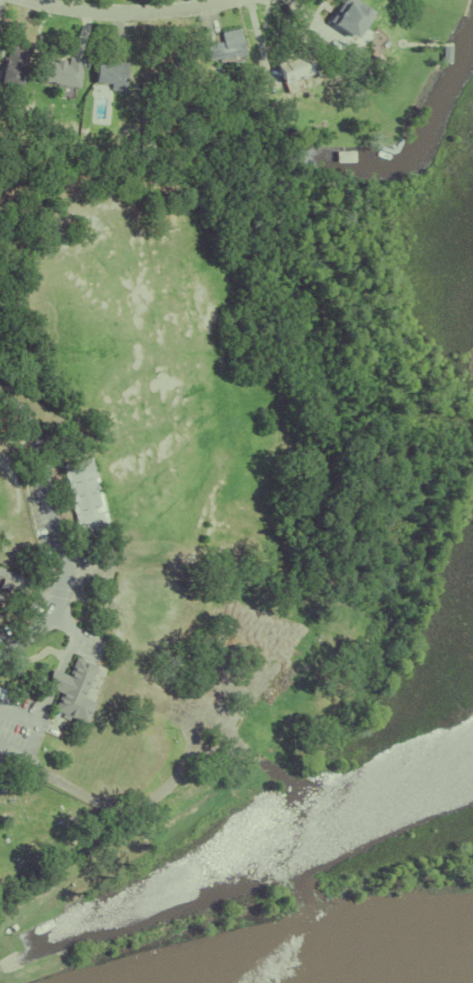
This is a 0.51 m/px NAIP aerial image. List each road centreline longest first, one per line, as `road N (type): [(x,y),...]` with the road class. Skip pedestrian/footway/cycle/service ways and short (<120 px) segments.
road 1 (residential): [(0,655),(51,614),(64,574),(35,435),(0,389)]
road 2 (residential): [(23,0),(136,14),(232,0)]

